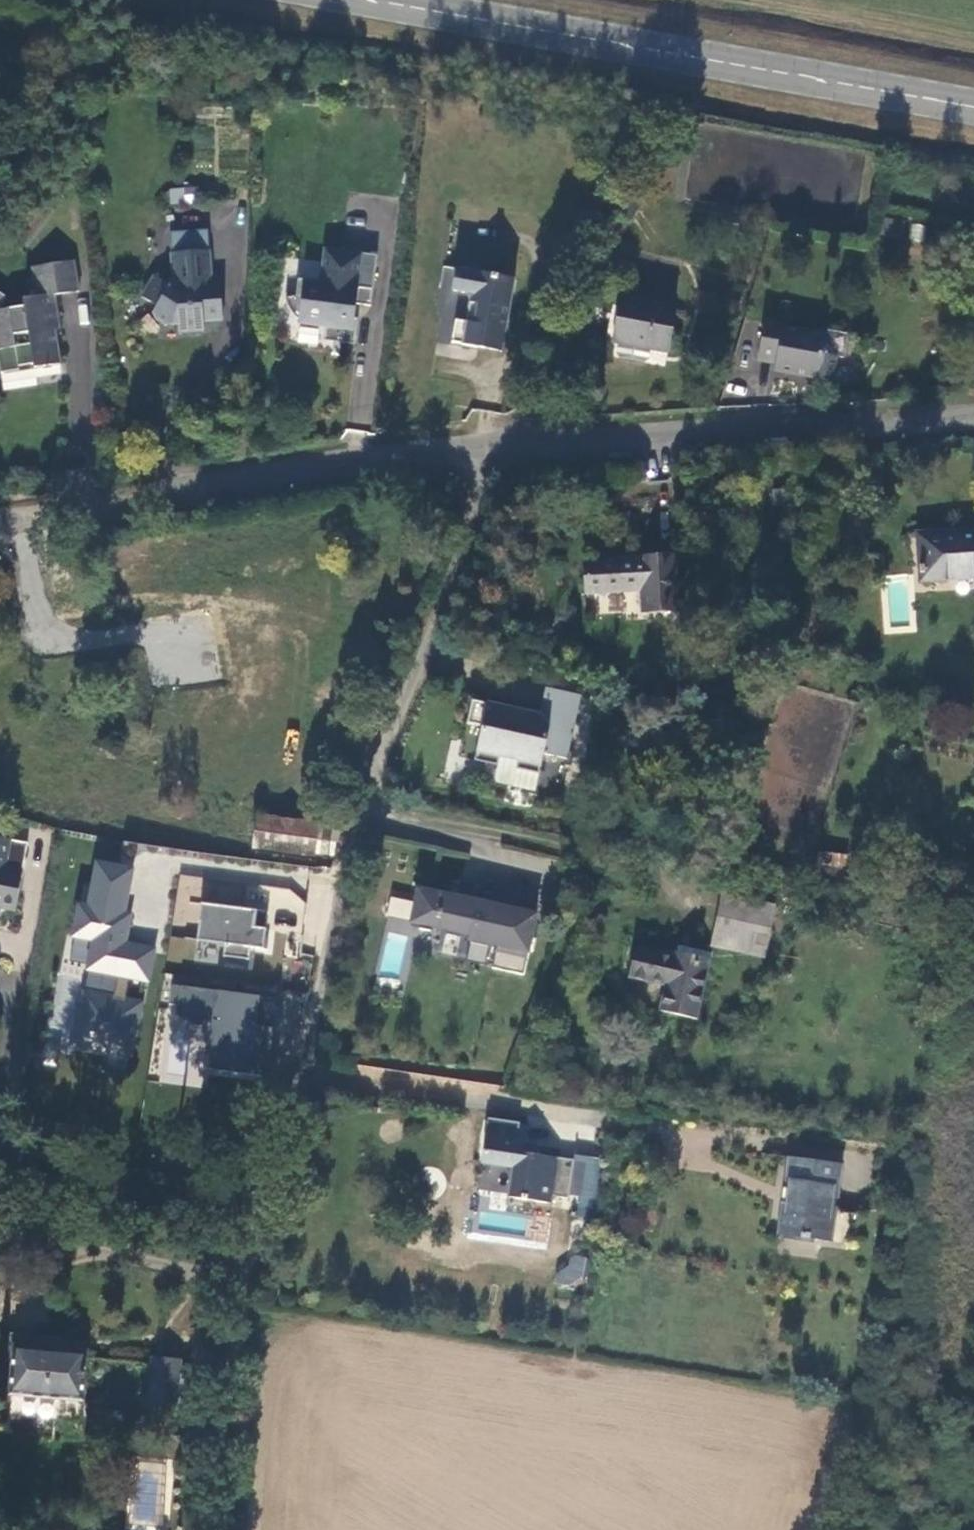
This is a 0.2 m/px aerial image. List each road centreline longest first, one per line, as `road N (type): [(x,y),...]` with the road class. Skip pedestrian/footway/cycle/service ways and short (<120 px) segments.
road 1 (primary): [(973,105),(368,0)]
road 2 (tertiary): [(479,452),(973,418)]
road 3 (residential): [(297,1070),(250,1277),(221,1460),(222,1529)]
road 4 (tertiary): [(20,522),(479,452)]
road 5 (residential): [(883,1418),(973,1014)]
road 6 (residential): [(479,452),(476,510),(356,817)]
road 7 (residential): [(356,817),(687,883)]
road 8 (residential): [(297,1070),(599,1114)]
road 9 (residential): [(356,817),(297,1070)]
road 10 (residential): [(20,522),(42,632),(68,642),(139,635)]

